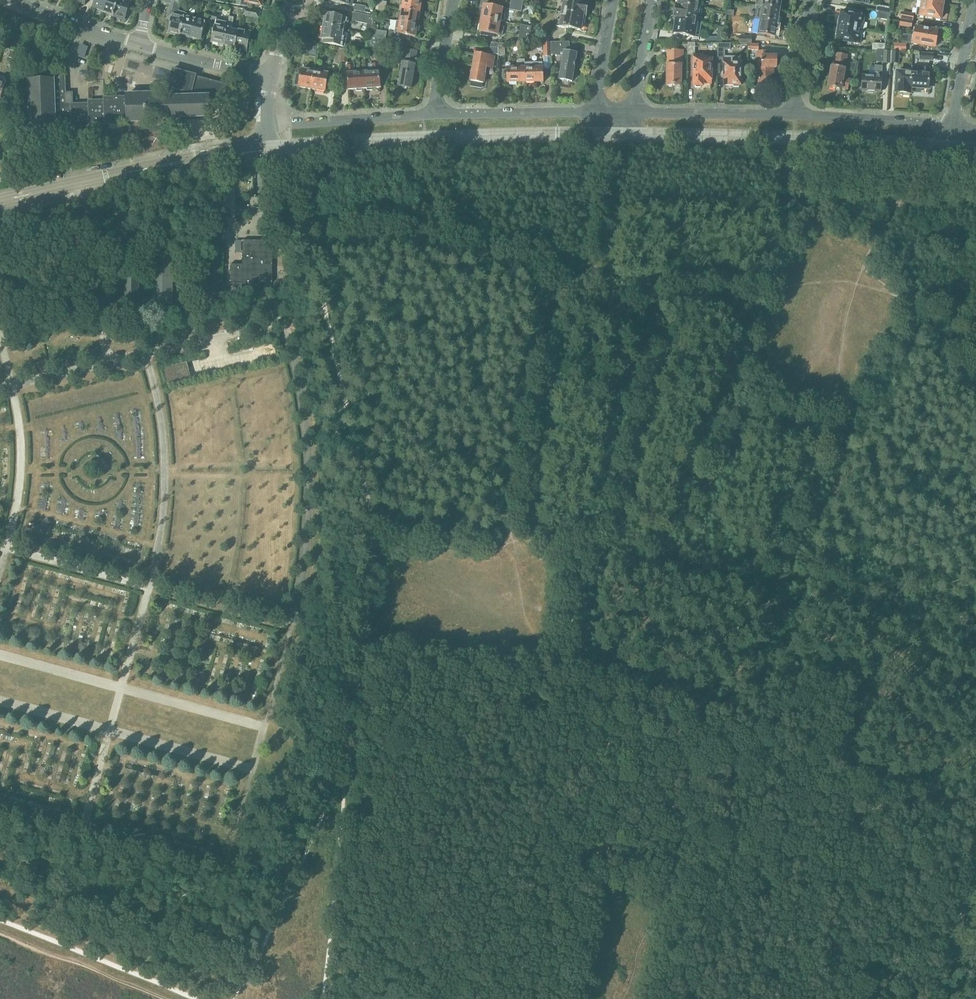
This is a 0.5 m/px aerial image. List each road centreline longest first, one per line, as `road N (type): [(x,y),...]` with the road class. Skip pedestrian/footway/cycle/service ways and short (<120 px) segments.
road 1 (residential): [(604,134),(918,145),(949,138)]
road 2 (residential): [(269,149),(604,134)]
road 3 (residential): [(0,200),(269,149)]
road 4 (residential): [(434,113),(268,125)]
road 5 (residential): [(794,112),(632,112)]
road 6 (residential): [(949,138),(935,124),(794,112)]
road 7 (residential): [(593,111),(434,113)]
road 8 (residential): [(949,138),(972,0)]
road 9 (residential): [(139,45),(271,77)]
road 10 (residential): [(14,0),(139,45)]

